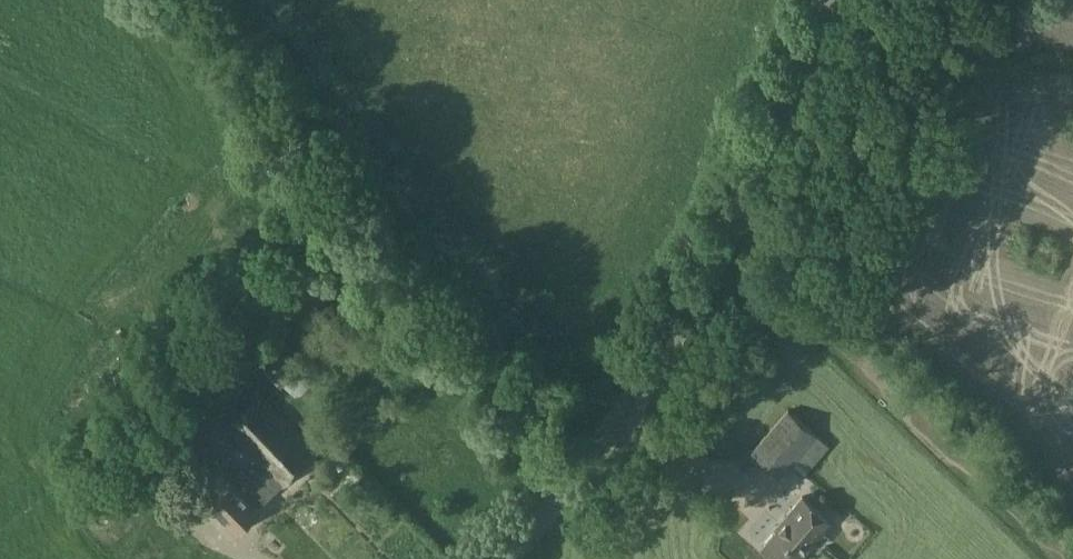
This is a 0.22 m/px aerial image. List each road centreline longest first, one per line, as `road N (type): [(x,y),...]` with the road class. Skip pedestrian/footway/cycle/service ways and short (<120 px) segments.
road 1 (tertiary): [(509,558),(595,455),(677,334),(762,170),(833,0)]
road 2 (track): [(1067,558),(729,238)]

